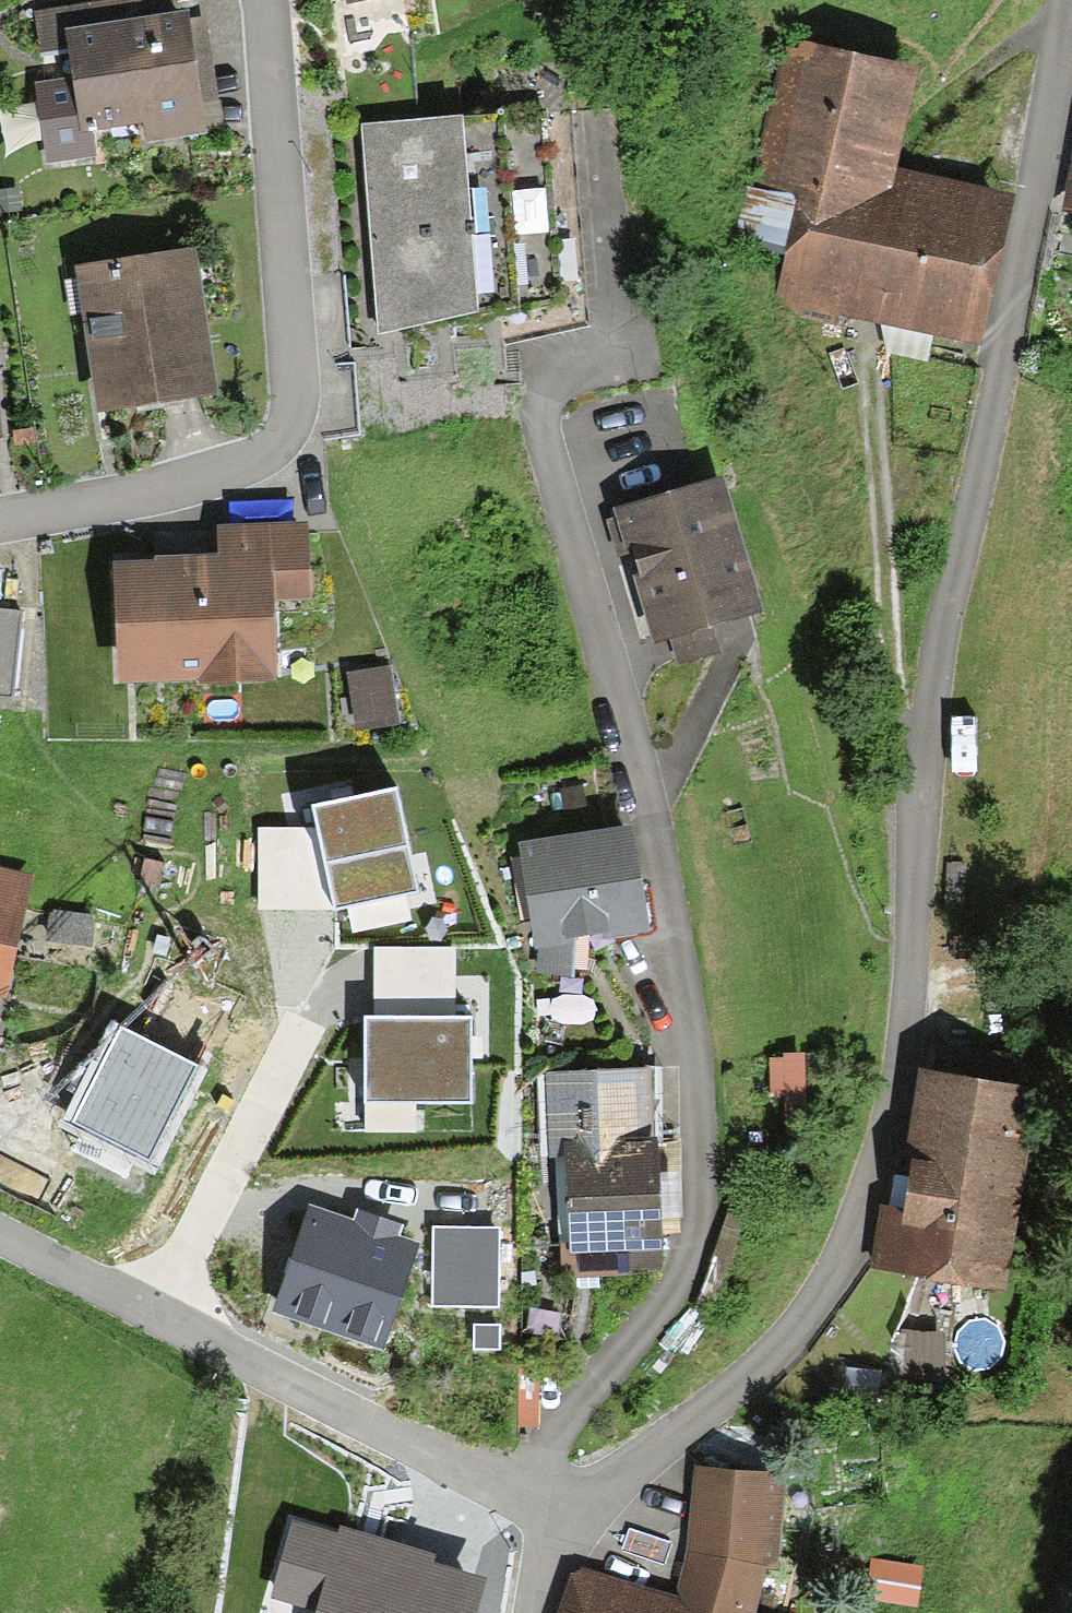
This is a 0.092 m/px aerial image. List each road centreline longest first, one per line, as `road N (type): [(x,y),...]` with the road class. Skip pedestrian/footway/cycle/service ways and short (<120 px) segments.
road 1 (residential): [(547,1522),(657,1451),(761,1367),(849,1249),(885,1152),(903,1061),(945,623),(1045,163),(1068,0)]
road 2 (residential): [(622,337),(569,360),(551,377),(543,414),(655,813),(685,965),(703,1189),(690,1251),(657,1307),(556,1432),(543,1472),(547,1522)]
road 3 (residential): [(0,517),(164,489),(253,457),(290,422),(291,327),(263,0)]
road 4 (residential): [(547,1522),(154,1311)]
road 5 (residential): [(154,1311),(305,1027)]
road 6 (residential): [(154,1311),(0,1231)]

